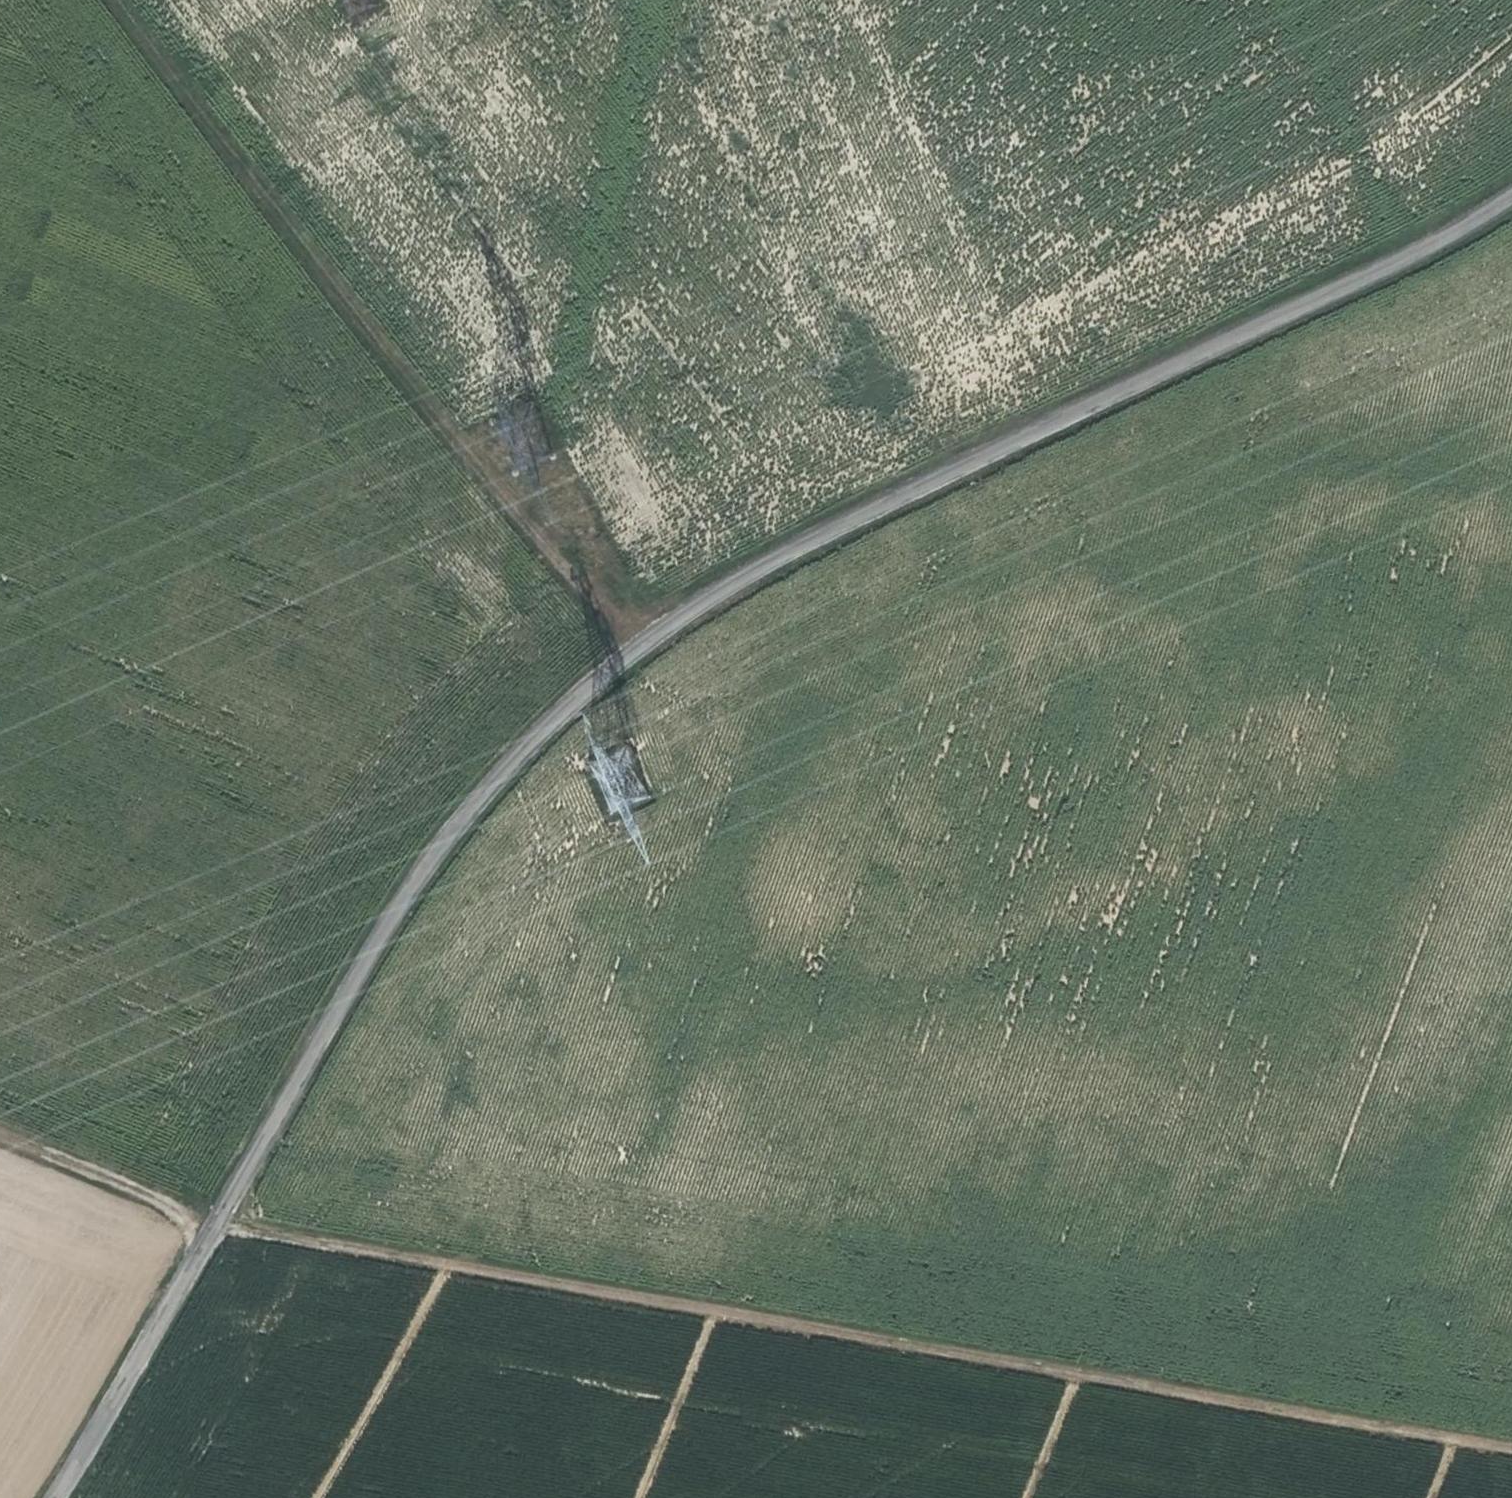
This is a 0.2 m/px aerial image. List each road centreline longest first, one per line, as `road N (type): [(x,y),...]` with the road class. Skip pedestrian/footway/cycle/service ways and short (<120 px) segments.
road 1 (unclassified): [(1511,201),(738,585),(582,695),(414,878),(52,1497)]
road 2 (track): [(216,1228),(1511,1457)]
road 3 (track): [(645,648),(467,451),(121,0)]
road 4 (track): [(216,1228),(0,1140)]

